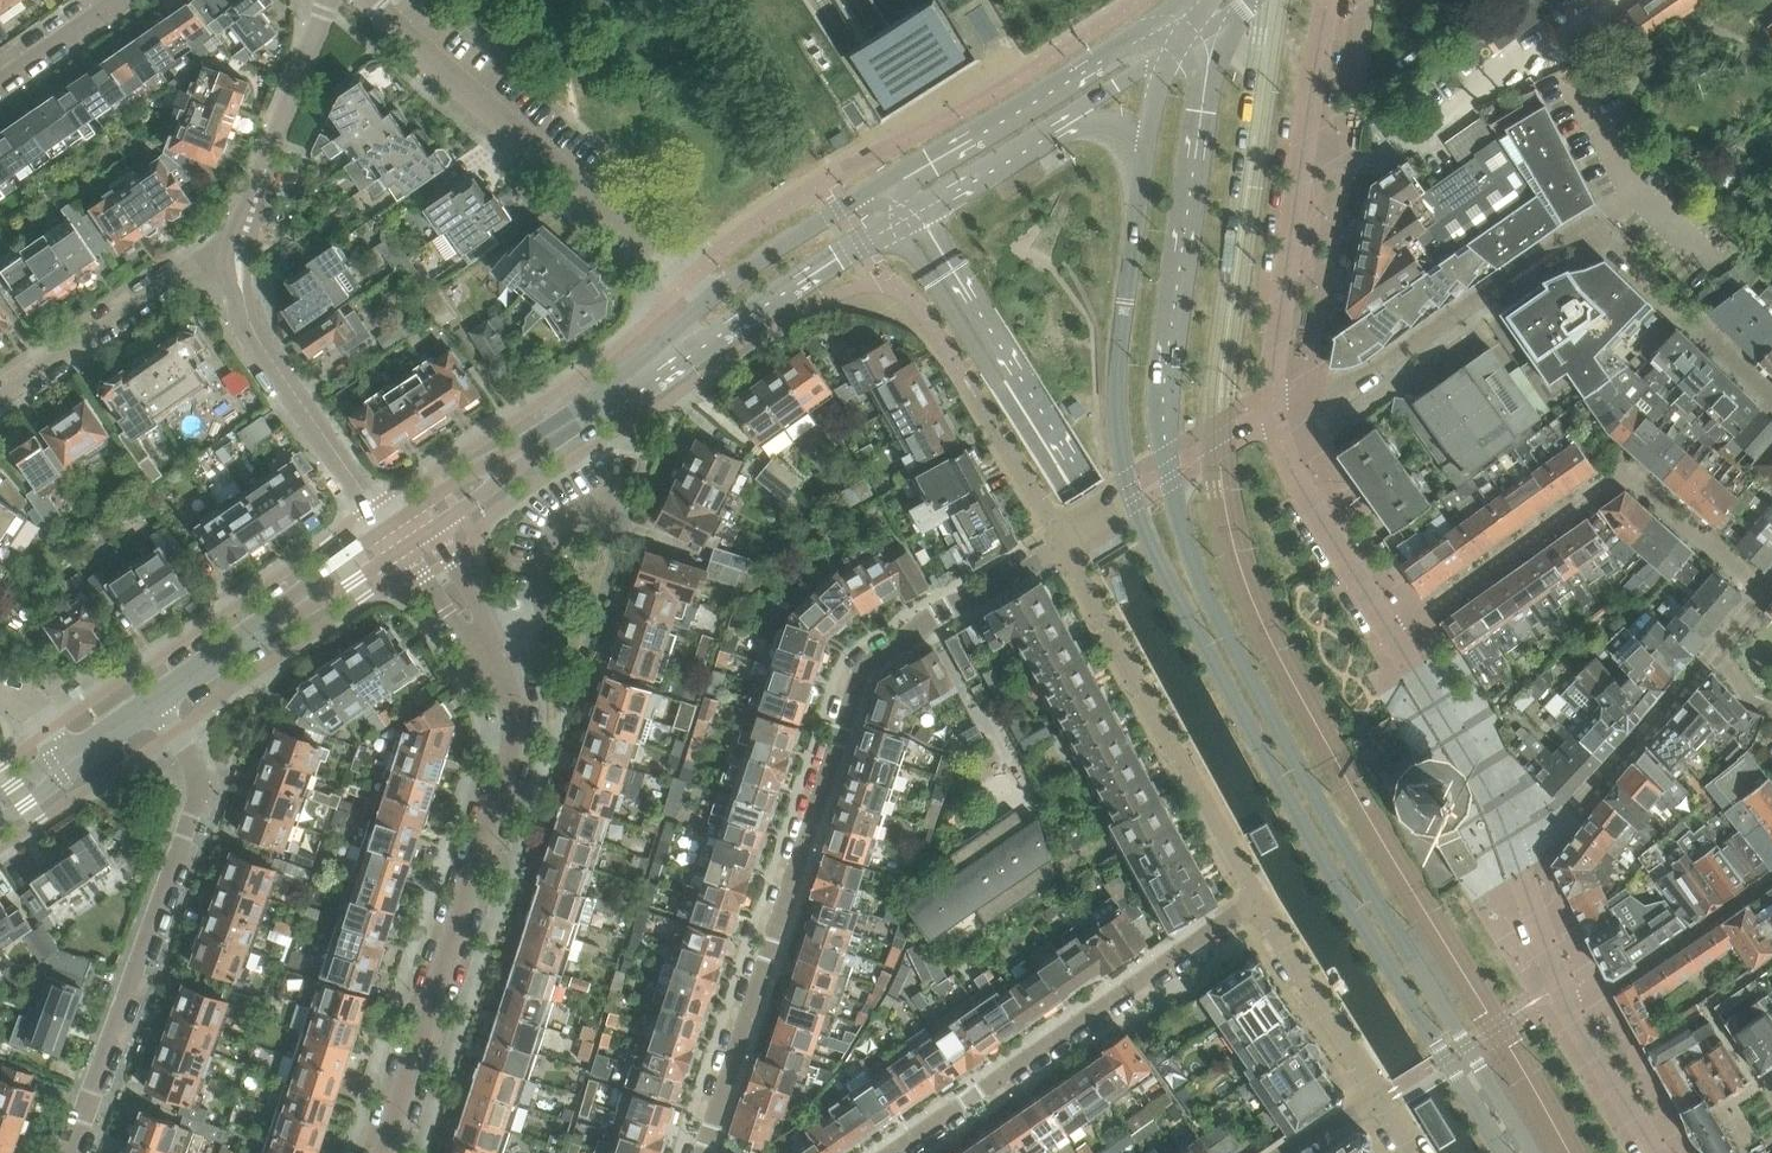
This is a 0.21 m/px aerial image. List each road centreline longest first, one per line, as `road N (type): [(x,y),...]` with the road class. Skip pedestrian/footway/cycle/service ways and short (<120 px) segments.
road 1 (tertiary): [(1536,1152),(1226,639),(1171,472)]
road 2 (tertiary): [(1133,498),(1319,847),(1506,1152)]
road 3 (residential): [(1063,541),(865,669),(702,1152)]
road 4 (secondary): [(1192,22),(1150,26),(1121,40),(765,257),(709,305)]
road 5 (tertiary): [(385,1152),(514,736),(514,702),(491,653)]
road 6 (residential): [(1511,827),(1491,779),(1320,530),(1290,478),(1272,412)]
road 7 (residential): [(72,1152),(199,794),(198,773),(159,702)]
road 8 (secondary): [(661,357),(708,343),(1072,122)]
road 9 (residential): [(709,305),(372,0)]
road 10 (residential): [(1256,898),(890,1152)]
road 11 (tertiary): [(1171,472),(1166,346),(1209,40)]
road 12 (residential): [(1272,412),(1326,0)]
road 13 (residential): [(1613,257),(1580,226),(1374,368),(1272,412)]
road 14 (residential): [(1063,541),(1256,898)]
road 15 (tertiary): [(1146,156),(1119,376),(1133,498)]
road 16 (residential): [(235,259),(238,320),(354,486),(395,531)]
road 17 (residential): [(1511,827),(1577,804),(1715,651)]
road 18 (residential): [(235,259),(329,0)]
road 19 (residential): [(0,394),(145,296),(196,268),(235,259)]
road 20 (residential): [(1571,1017),(1771,875)]
road 21 (residential): [(1256,898),(1380,1098)]
road 22 (residential): [(1571,1017),(1511,827)]
road 23 (secondary): [(510,470),(661,357)]
road 24 (secondary): [(159,702),(311,602)]
road 25 (residential): [(1655,1152),(1571,1017)]
road 26 (residential): [(0,80),(109,0)]
road 27 (tertiary): [(491,653),(477,603),(430,537)]
road 28 (secondary): [(510,470),(475,478),(395,531)]
road 29 (tertiary): [(404,555),(491,653)]

